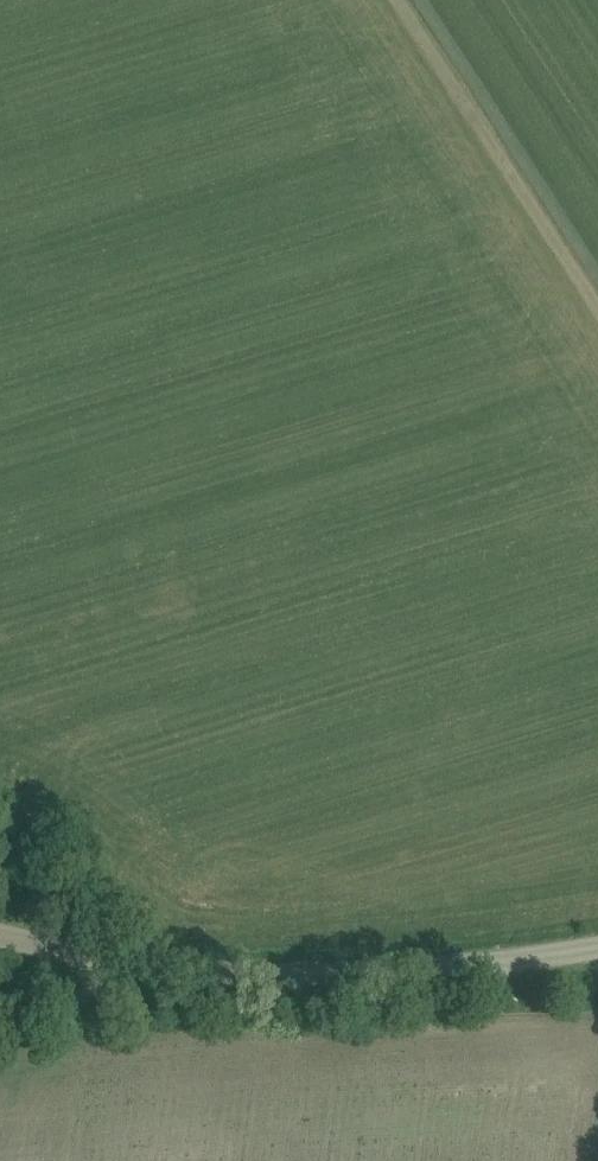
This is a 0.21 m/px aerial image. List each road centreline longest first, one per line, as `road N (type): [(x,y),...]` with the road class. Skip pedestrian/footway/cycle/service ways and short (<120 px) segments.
road 1 (tertiary): [(0,939),(178,971),(242,973),(394,971),(597,946)]
road 2 (track): [(597,309),(398,0)]

